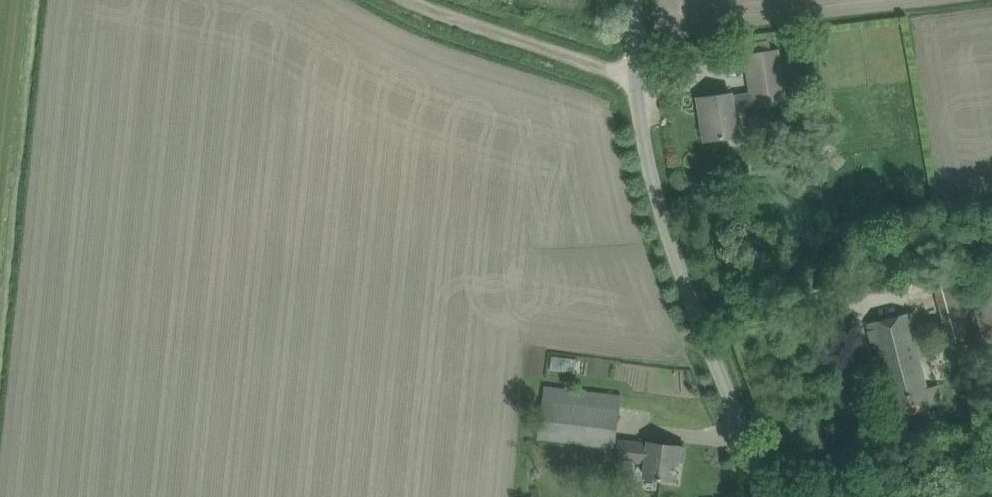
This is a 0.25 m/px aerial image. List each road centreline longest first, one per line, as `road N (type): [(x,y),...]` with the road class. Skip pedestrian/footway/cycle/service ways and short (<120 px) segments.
road 1 (unclassified): [(769,496),(645,161),(636,77),(645,0)]
road 2 (track): [(409,0),(467,30),(636,77)]

